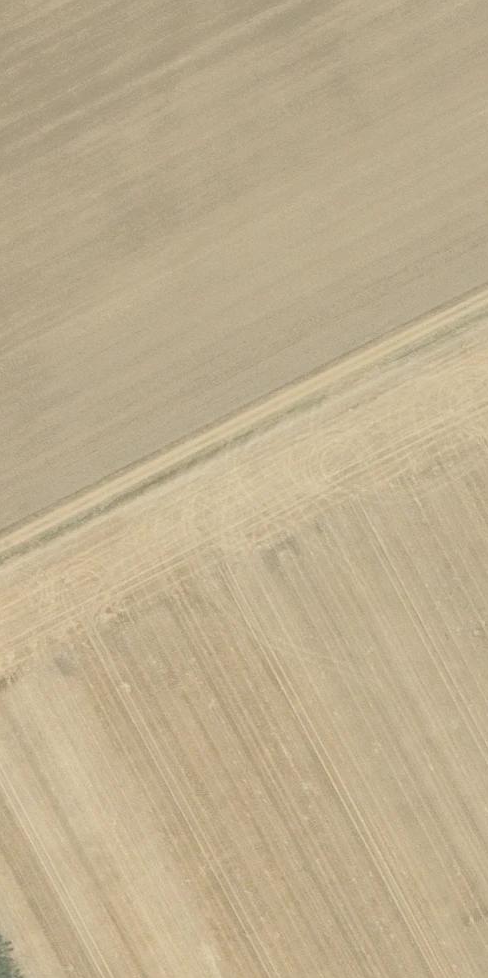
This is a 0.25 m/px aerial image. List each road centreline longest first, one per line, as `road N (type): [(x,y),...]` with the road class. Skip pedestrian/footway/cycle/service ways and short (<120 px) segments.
road 1 (track): [(487,288),(0,535)]

